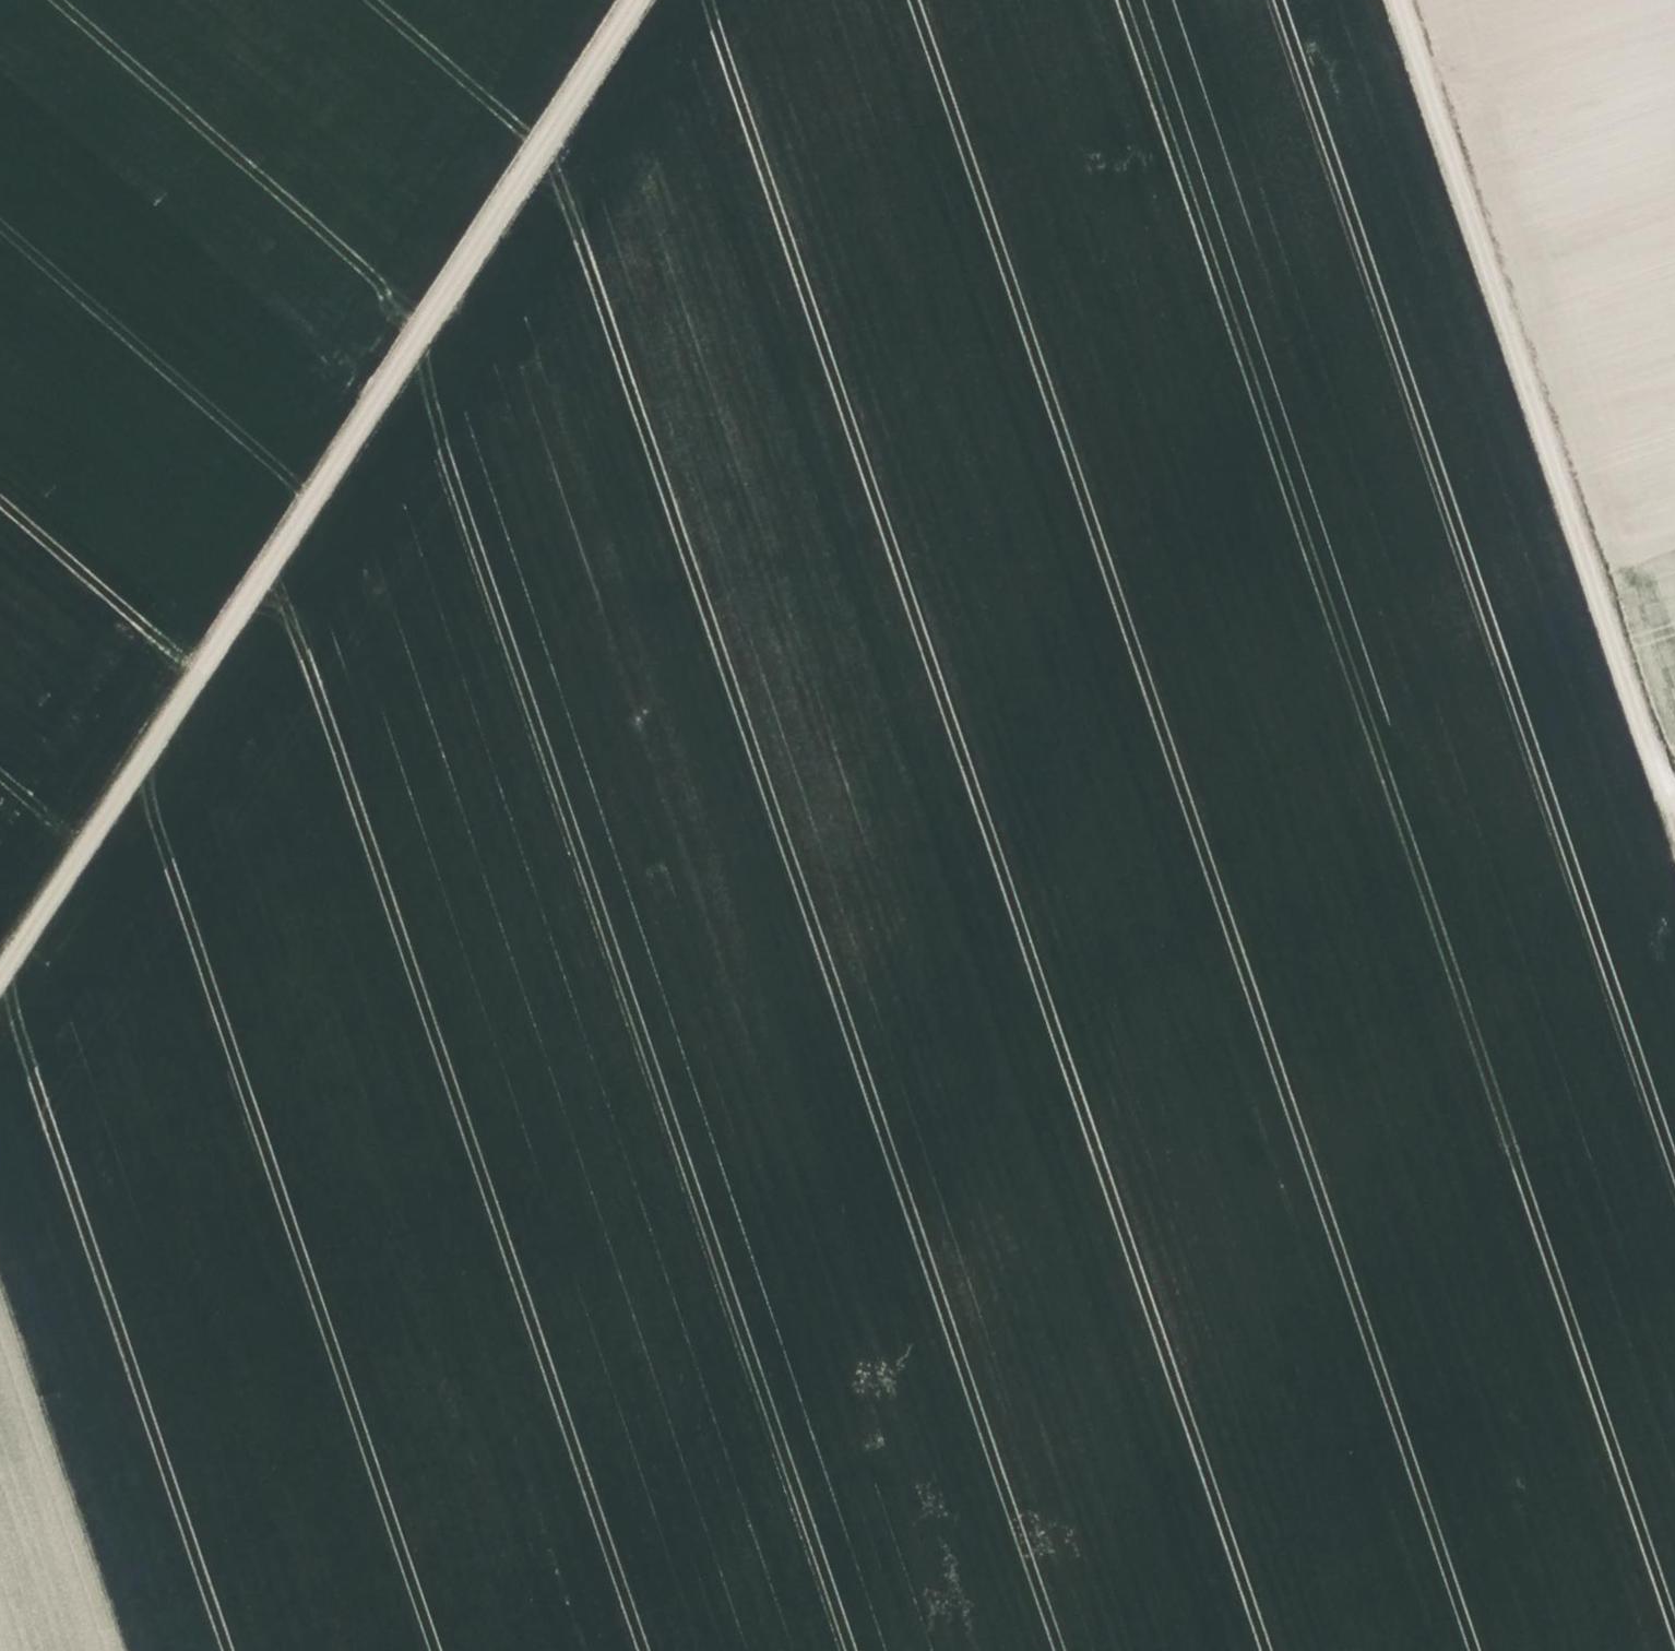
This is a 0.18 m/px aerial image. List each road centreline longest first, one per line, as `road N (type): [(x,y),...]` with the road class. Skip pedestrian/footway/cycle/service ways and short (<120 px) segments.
road 1 (track): [(0,978),(637,0)]
road 2 (track): [(1674,811),(1401,0)]

